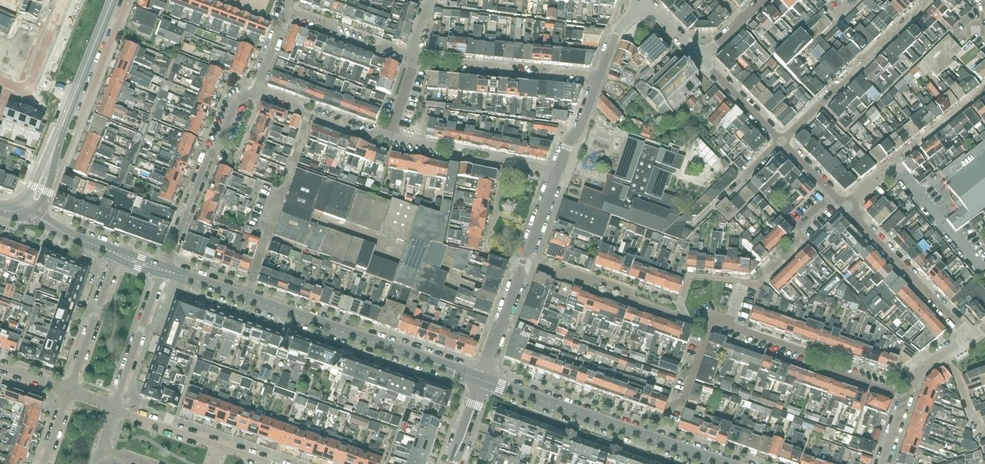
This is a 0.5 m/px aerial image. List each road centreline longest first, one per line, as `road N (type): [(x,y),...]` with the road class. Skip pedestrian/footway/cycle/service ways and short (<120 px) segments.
road 1 (tertiary): [(482,381),(166,270)]
road 2 (tertiary): [(723,463),(482,381)]
road 3 (residential): [(166,270),(238,95),(257,91)]
road 4 (residential): [(906,396),(728,325)]
road 5 (residential): [(598,74),(508,75),(502,66),(415,56)]
road 6 (residential): [(390,135),(449,148),(460,159),(559,170)]
road 7 (residential): [(967,332),(848,204)]
road 8 (residential): [(500,327),(559,170)]
road 9 (residential): [(115,252),(68,389)]
road 10 (residential): [(119,405),(166,270)]
road 11 (residential): [(415,56),(330,34),(328,23),(289,11)]
road 12 (tertiary): [(113,0),(62,129)]

